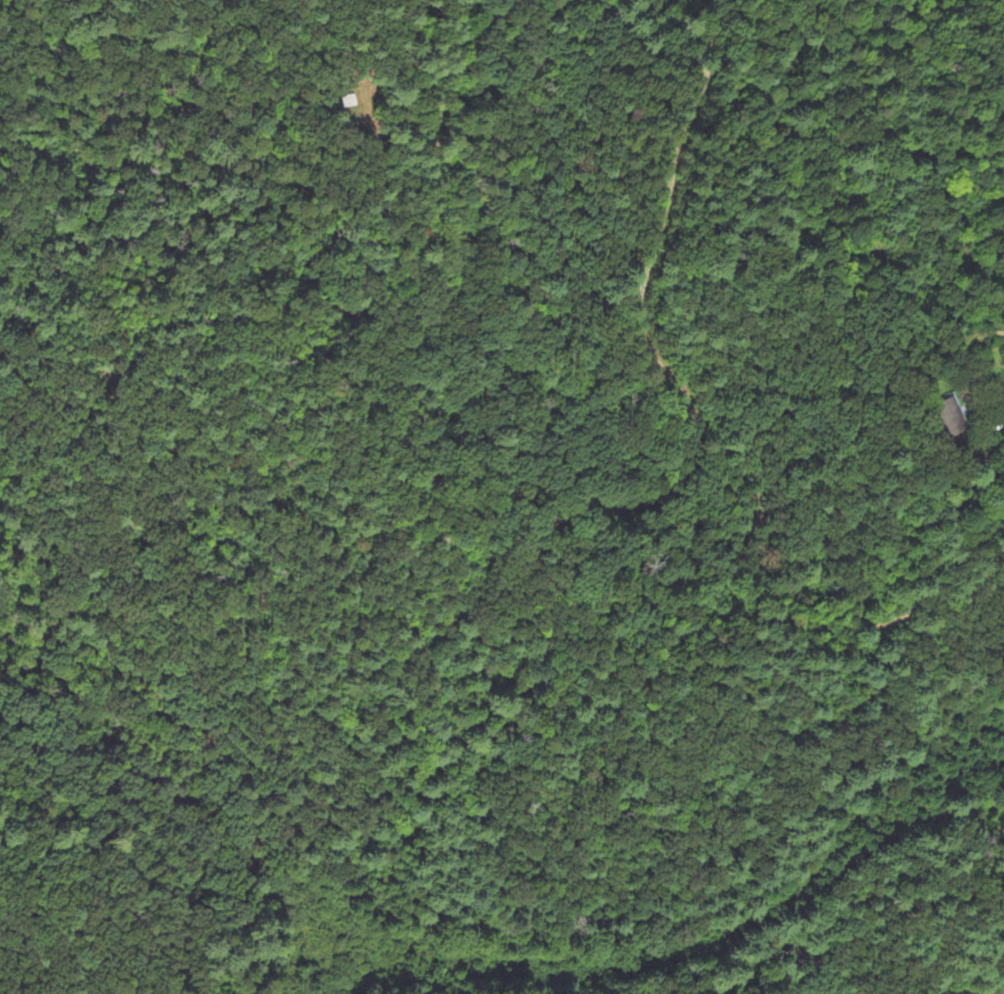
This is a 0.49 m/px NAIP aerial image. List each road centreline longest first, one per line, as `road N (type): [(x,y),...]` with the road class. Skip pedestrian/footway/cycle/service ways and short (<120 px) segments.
road 1 (residential): [(347,993),(376,954),(414,968),(477,947),(702,925),(953,778),(1003,777)]

